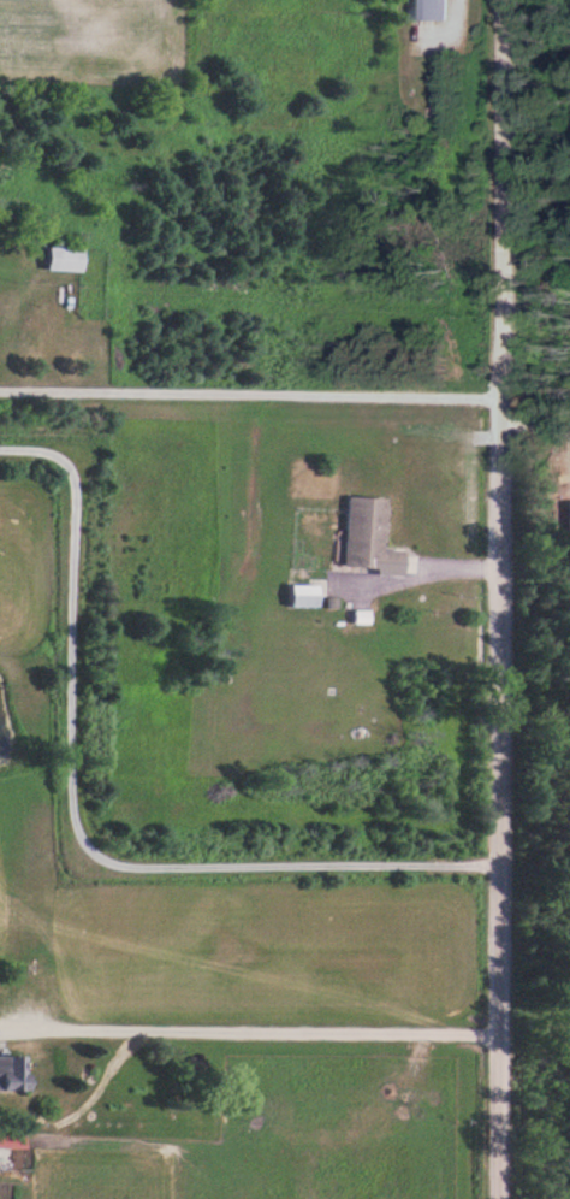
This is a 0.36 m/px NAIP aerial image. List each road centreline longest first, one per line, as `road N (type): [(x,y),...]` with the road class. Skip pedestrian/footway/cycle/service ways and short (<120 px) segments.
road 1 (residential): [(497,1198),(500,0)]

